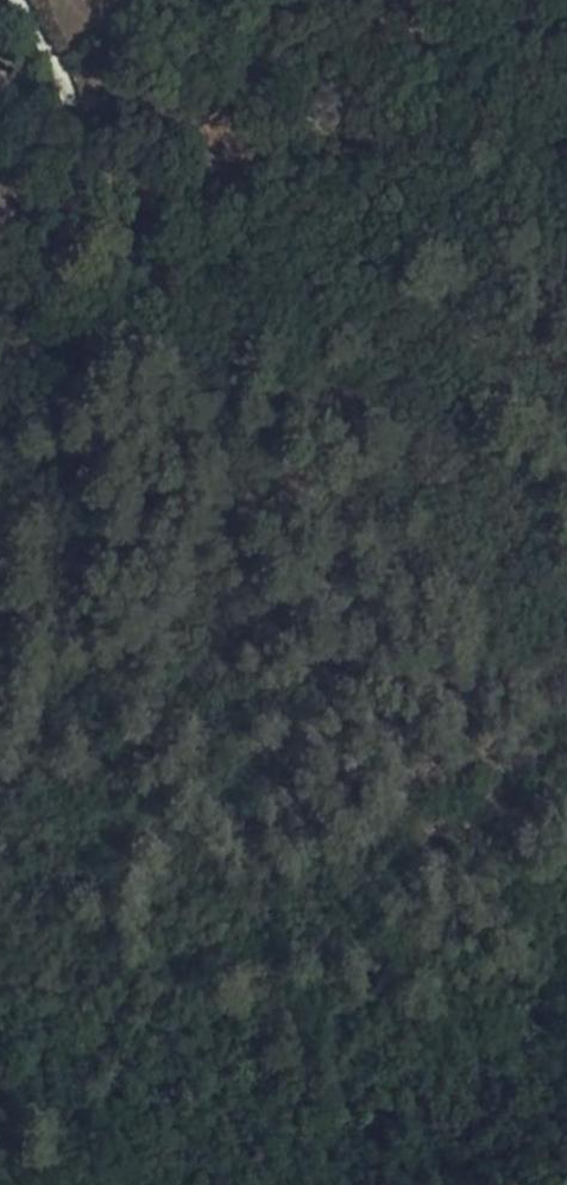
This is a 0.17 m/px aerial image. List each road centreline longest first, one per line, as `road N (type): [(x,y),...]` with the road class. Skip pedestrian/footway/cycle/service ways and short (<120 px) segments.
road 1 (residential): [(0,197),(99,155),(293,41),(398,0)]

